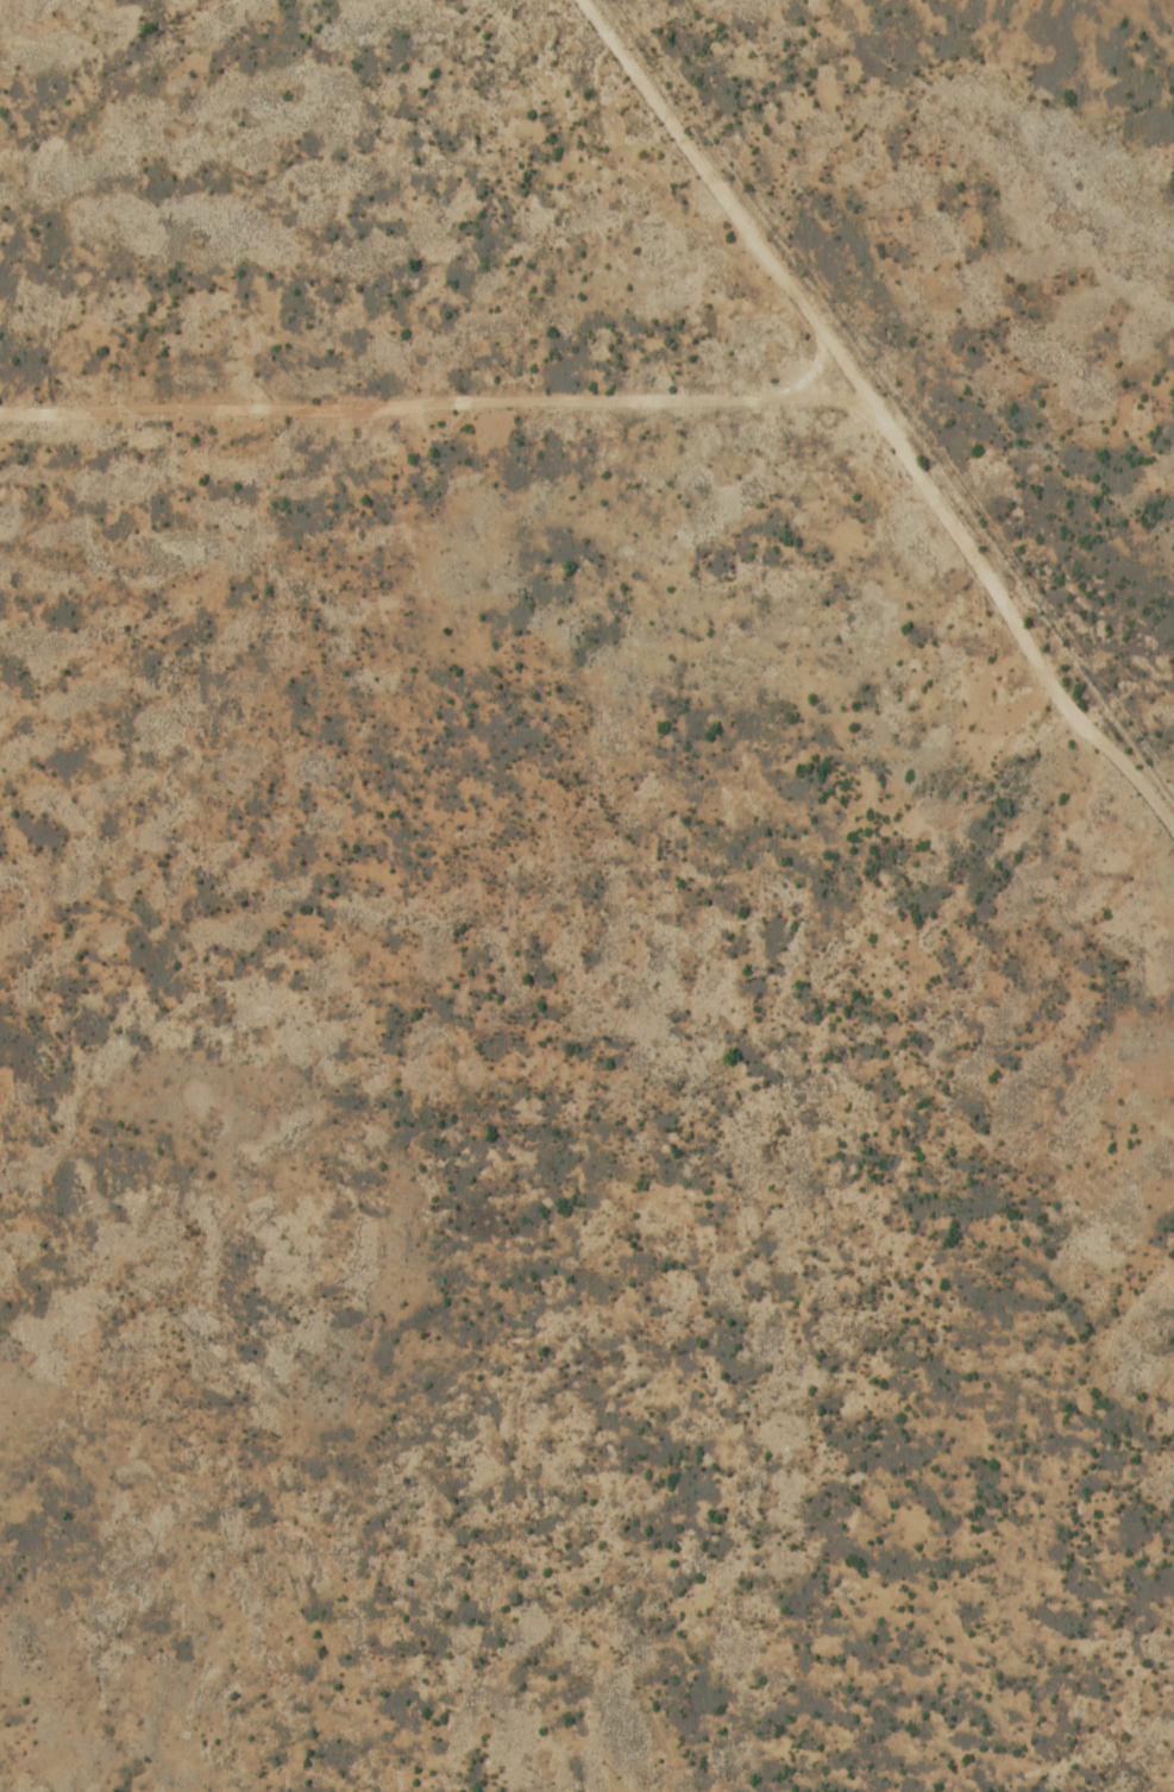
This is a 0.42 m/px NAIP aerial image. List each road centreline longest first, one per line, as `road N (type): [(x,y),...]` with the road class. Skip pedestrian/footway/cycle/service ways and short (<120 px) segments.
road 1 (residential): [(1173,826),(1097,723),(1082,716),(887,407),(839,396),(575,396),(332,408),(0,409)]
road 2 (residential): [(887,407),(584,0)]

